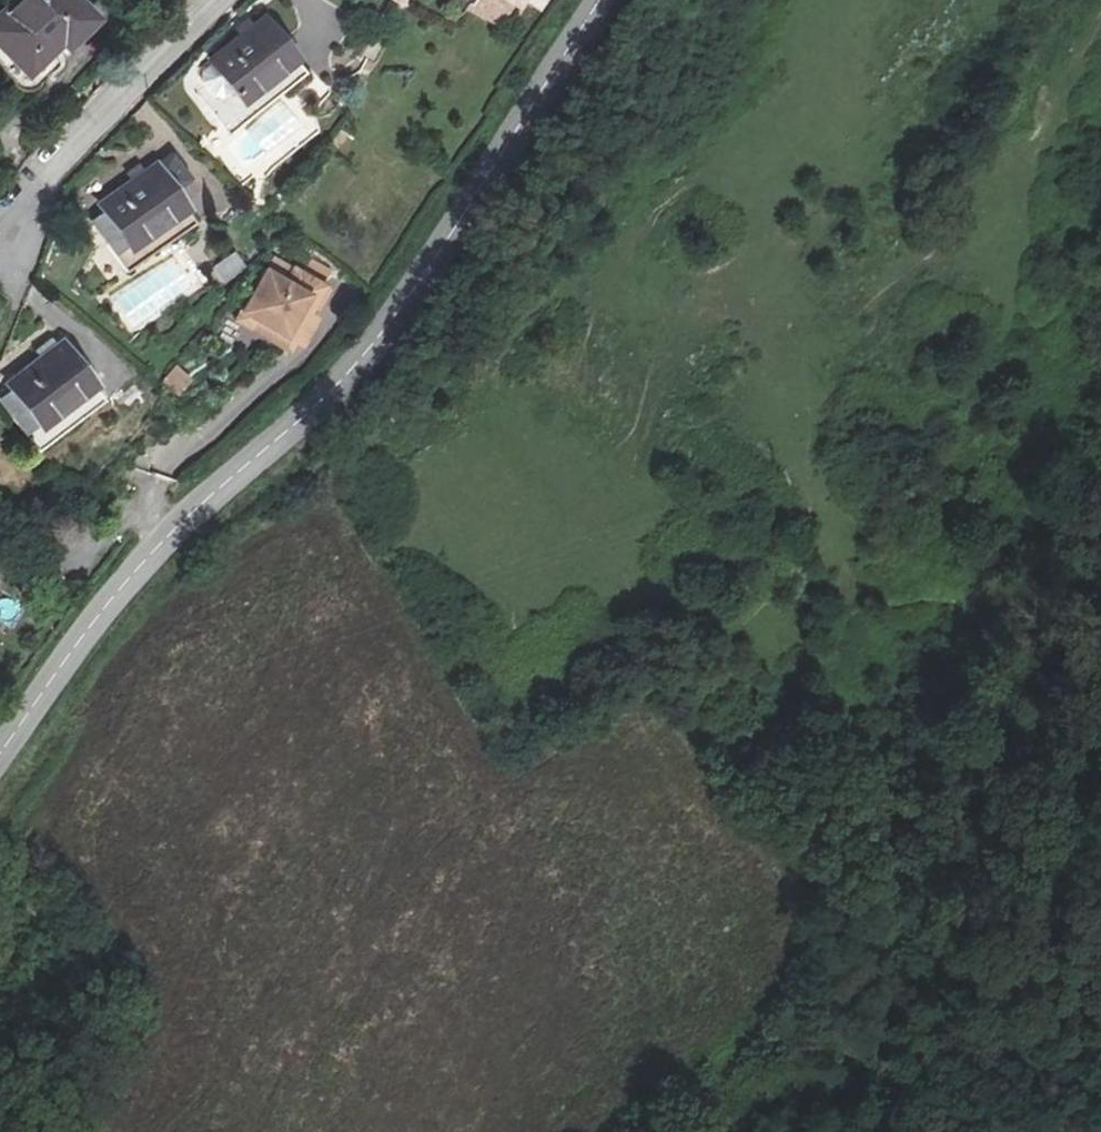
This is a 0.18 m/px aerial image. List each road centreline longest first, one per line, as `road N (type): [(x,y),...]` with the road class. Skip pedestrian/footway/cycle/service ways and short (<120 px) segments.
road 1 (tertiary): [(0,756),(78,641),(138,571),(370,351),(602,0)]
road 2 (unclassified): [(17,251),(45,171),(223,0)]
road 3 (track): [(173,533),(124,502),(85,503),(0,530)]

